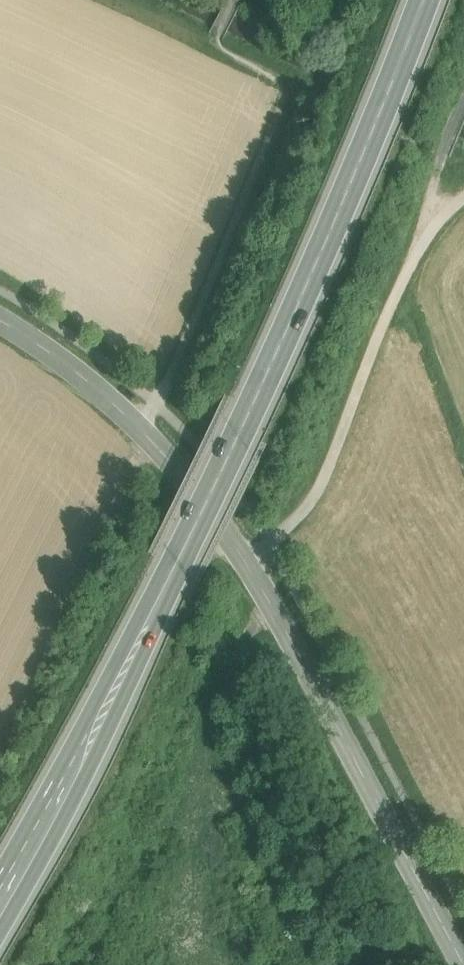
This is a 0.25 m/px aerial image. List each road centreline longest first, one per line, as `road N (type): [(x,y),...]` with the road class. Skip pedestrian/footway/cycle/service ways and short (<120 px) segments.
road 1 (secondary): [(427,0),(252,413),(89,749),(0,908)]
road 2 (tertiary): [(0,319),(81,367),(187,472),(271,602),(463,949)]
road 3 (track): [(463,204),(427,232),(319,492),(246,560)]
road 4 (track): [(139,418),(291,76),(248,55)]
road 5 (track): [(427,232),(463,106)]

